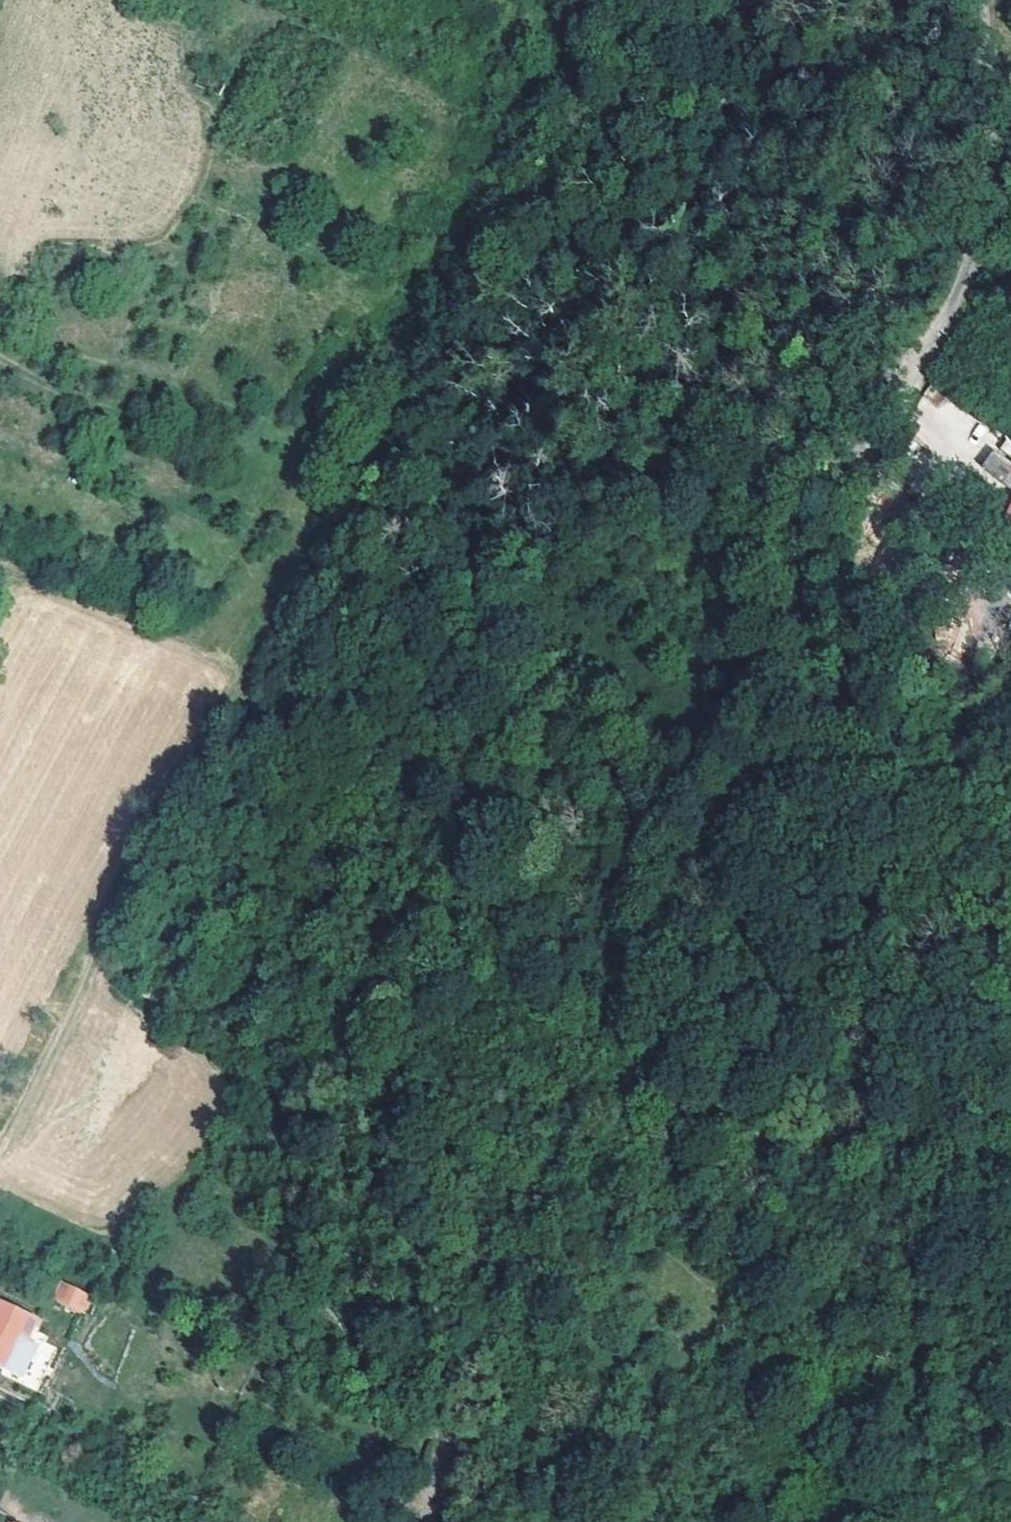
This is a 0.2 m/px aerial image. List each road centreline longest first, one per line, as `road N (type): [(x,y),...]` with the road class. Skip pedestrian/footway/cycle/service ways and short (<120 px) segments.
road 1 (track): [(428,1521),(476,1362),(638,933),(735,703),(798,574),(975,266),(991,205),(985,0)]

